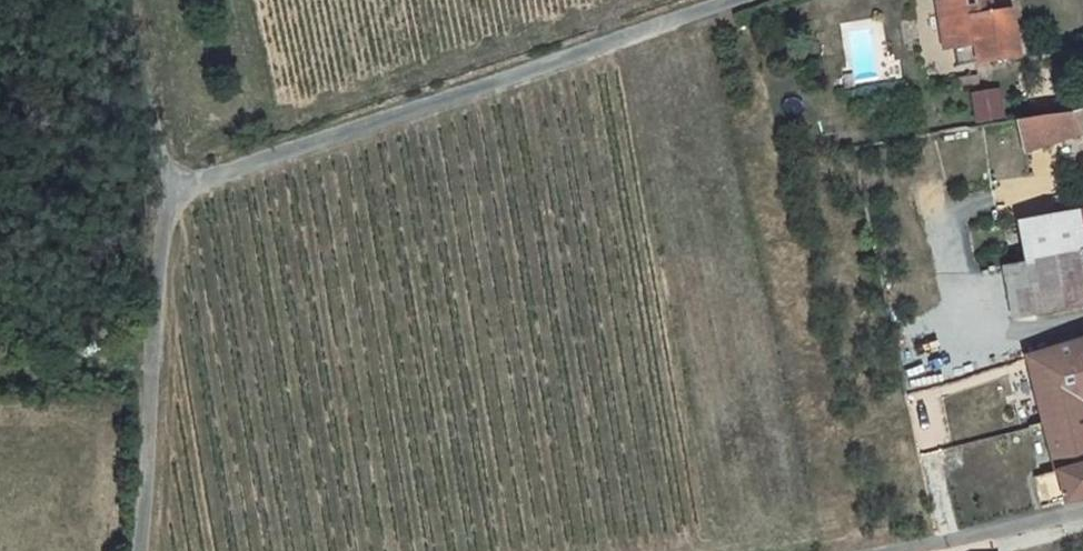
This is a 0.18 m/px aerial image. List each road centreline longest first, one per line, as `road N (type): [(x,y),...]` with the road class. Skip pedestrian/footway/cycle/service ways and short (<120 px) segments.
road 1 (residential): [(169,177),(729,0)]
road 2 (track): [(147,550),(169,177),(127,0)]
road 3 (track): [(1082,511),(935,550)]

